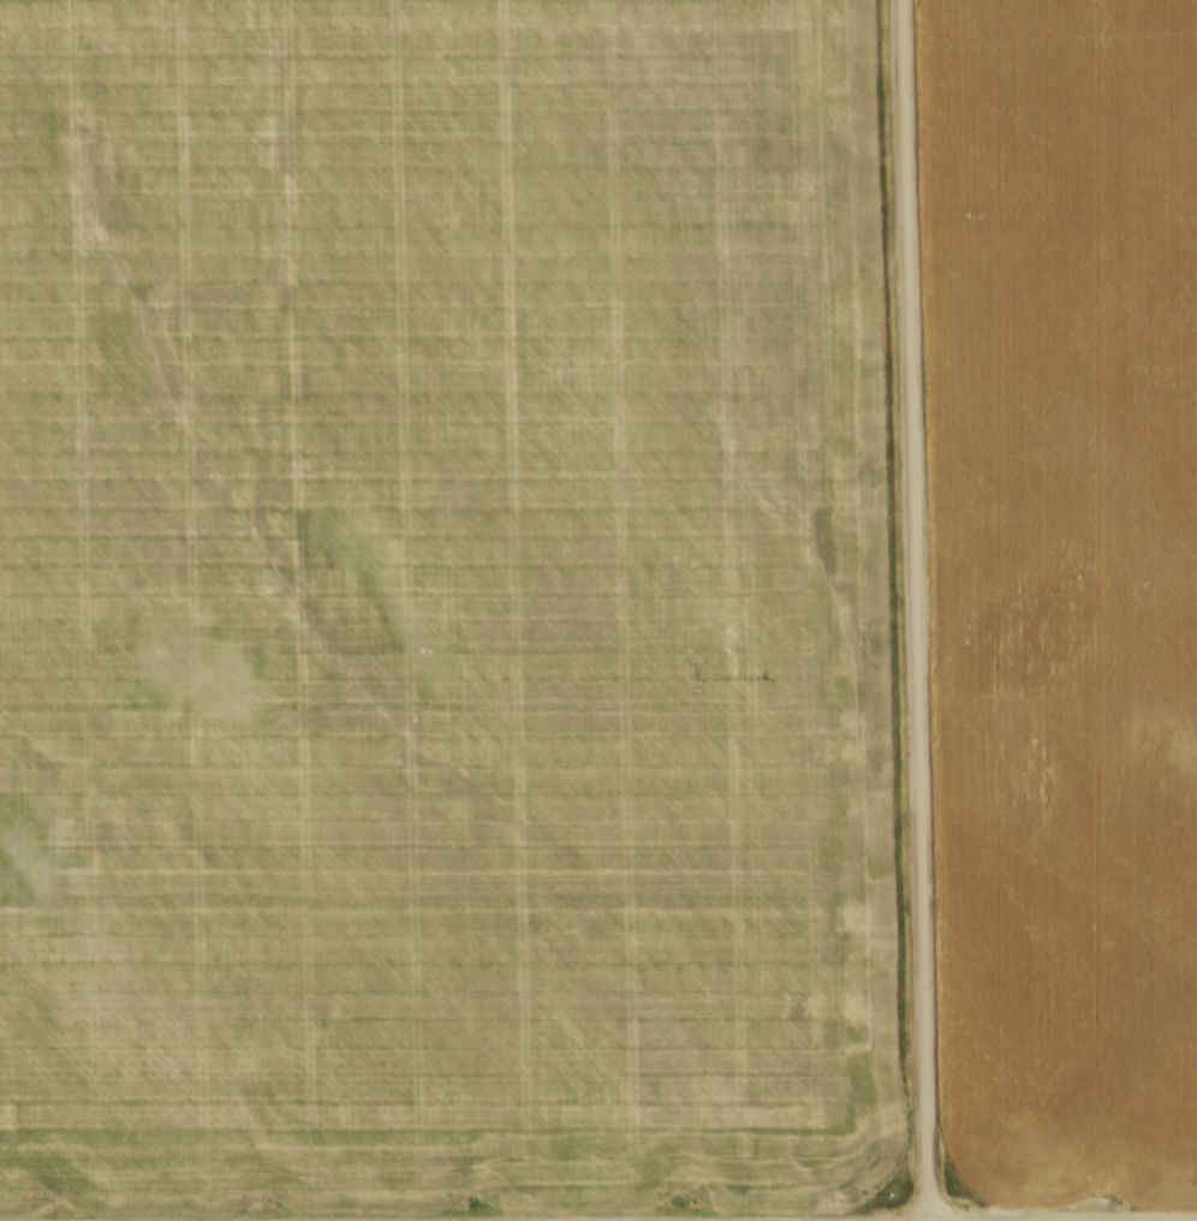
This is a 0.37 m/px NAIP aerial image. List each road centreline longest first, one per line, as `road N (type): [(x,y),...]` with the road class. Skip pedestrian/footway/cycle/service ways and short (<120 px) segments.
road 1 (residential): [(921,1220),(893,0)]

